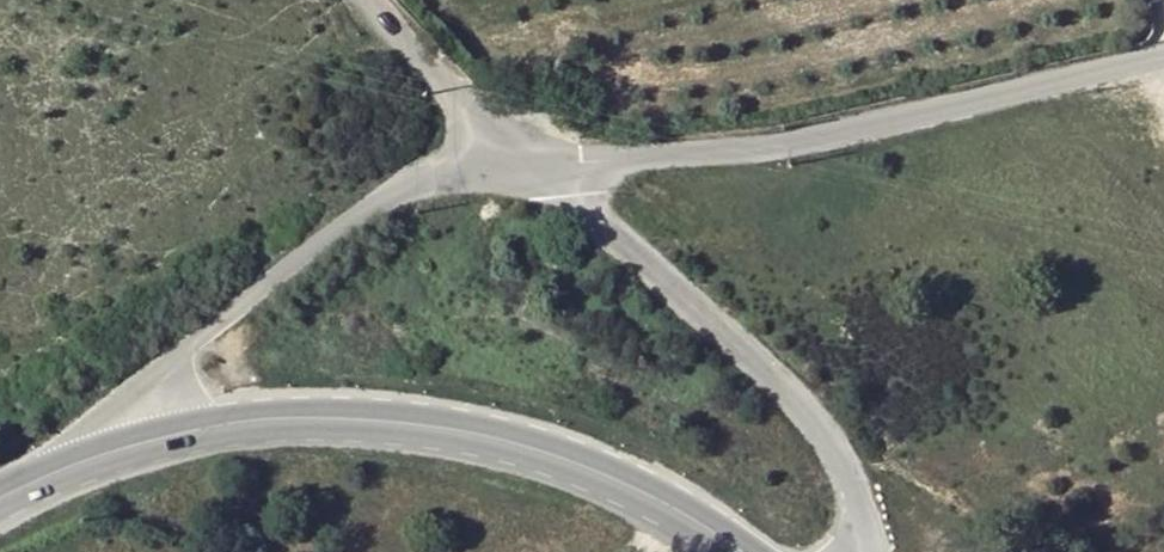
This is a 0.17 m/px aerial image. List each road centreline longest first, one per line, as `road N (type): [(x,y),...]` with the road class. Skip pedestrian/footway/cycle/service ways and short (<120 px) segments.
road 1 (unclassified): [(1163,58),(885,117),(783,147),(530,164)]
road 2 (tertiary): [(725,551),(646,501),(528,454),(393,422),(173,432)]
road 3 (unclassified): [(858,551),(856,509),(820,439),(762,370),(530,164)]
road 4 (unclassified): [(530,164),(444,171),(406,186),(305,254),(218,327),(177,376),(173,432)]
road 5 (unclassified): [(368,0),(530,164)]
road 6 (tertiary): [(173,432),(0,497)]

